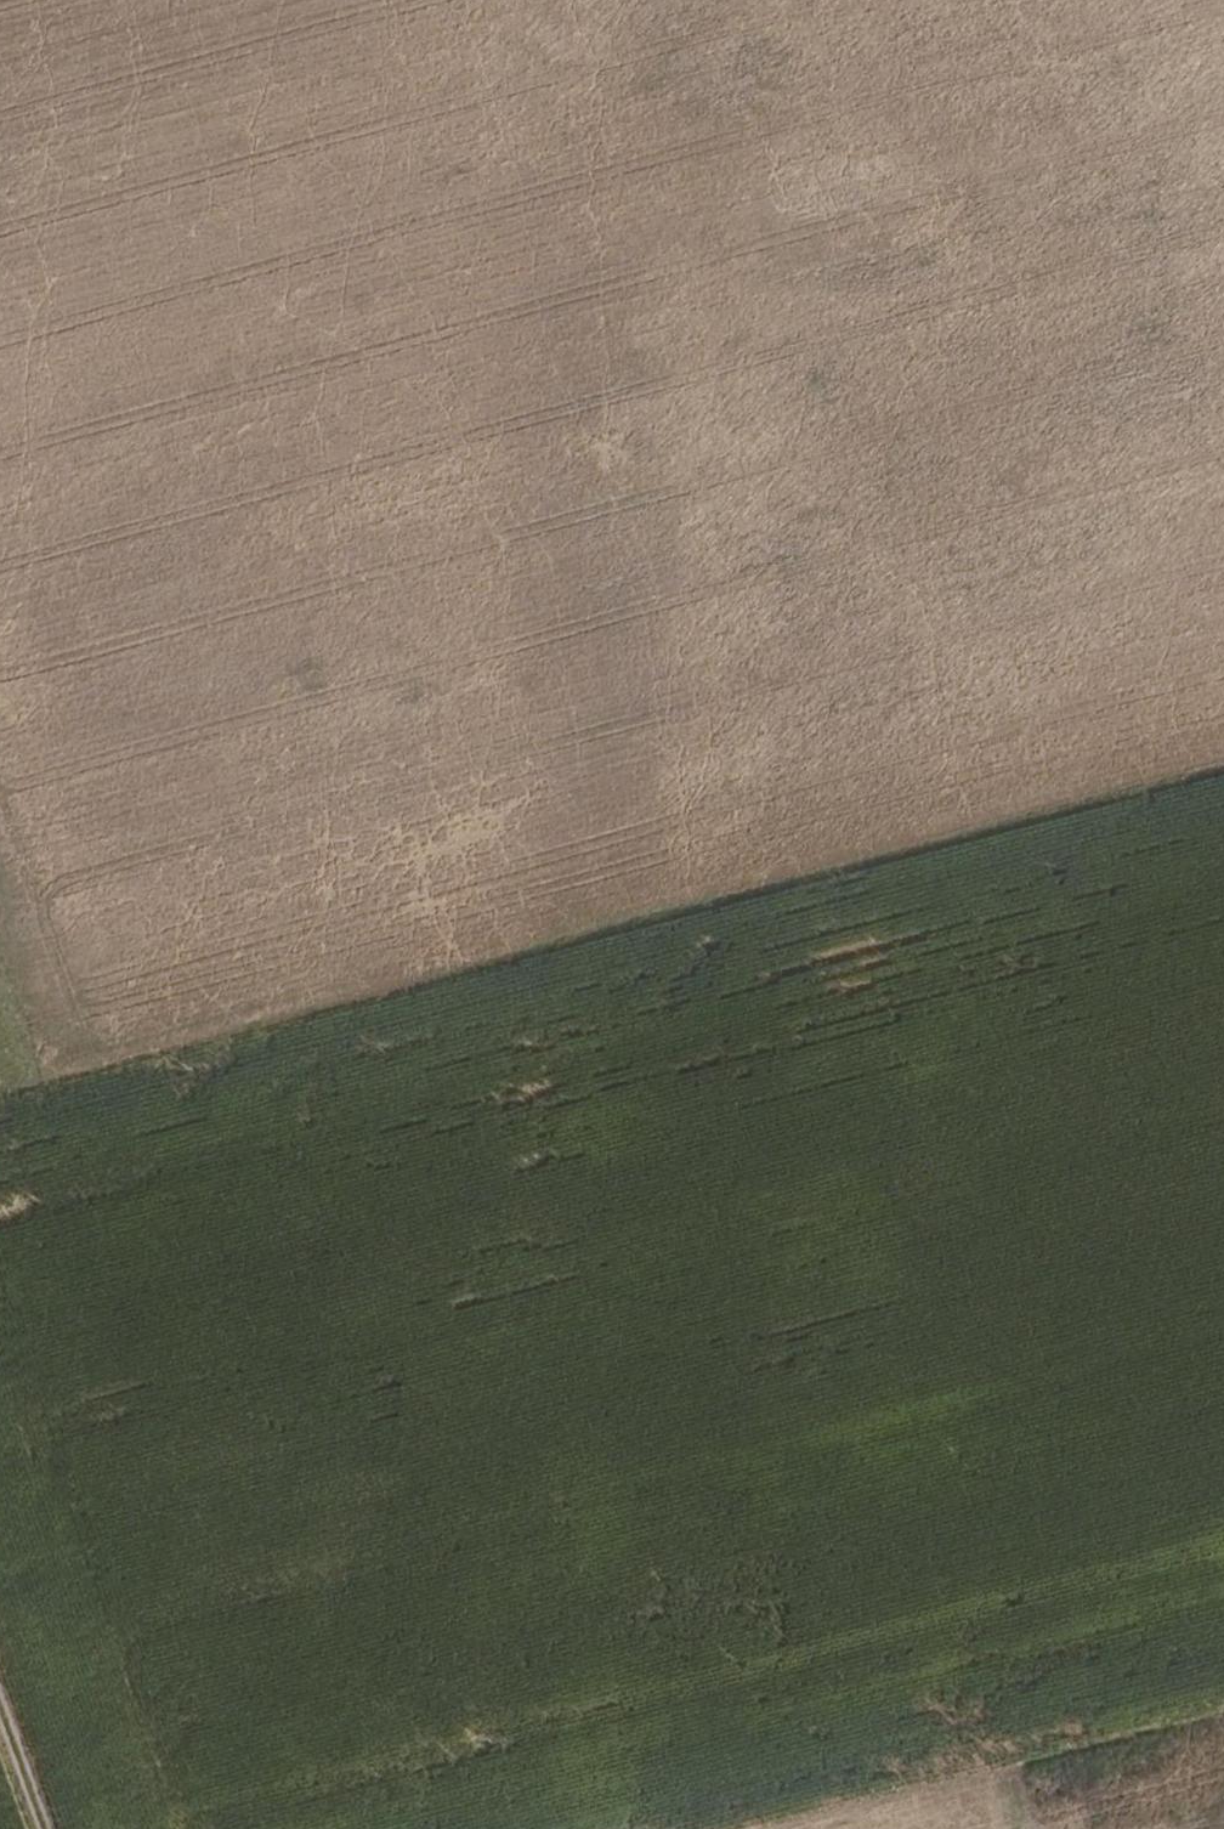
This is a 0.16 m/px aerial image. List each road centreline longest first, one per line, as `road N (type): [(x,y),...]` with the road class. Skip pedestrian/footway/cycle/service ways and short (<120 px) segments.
road 1 (track): [(67,1828),(0,1631)]

